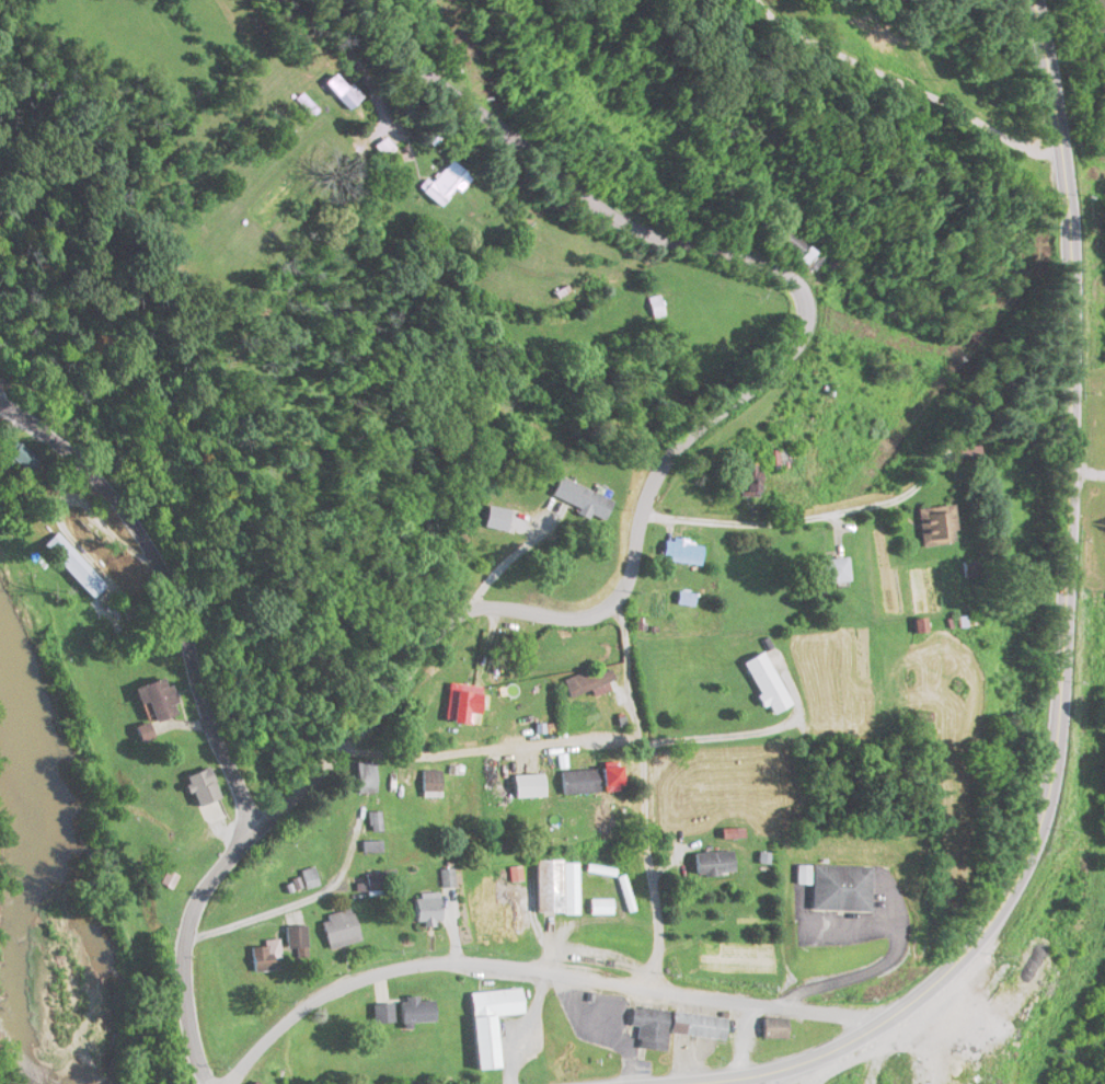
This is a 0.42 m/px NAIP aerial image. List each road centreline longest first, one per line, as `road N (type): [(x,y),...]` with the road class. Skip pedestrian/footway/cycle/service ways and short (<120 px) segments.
road 1 (tertiary): [(260,827),(357,733),(424,642),(450,620),(487,607),(590,620),(613,607),(659,468),(770,374),(805,324),(792,278),(642,233),(583,198),(414,65),(362,0)]
road 2 (primary): [(750,1083),(877,1026),(993,929),(1036,844),(1055,757),(1078,427)]
road 3 (residential): [(231,1083),(323,996),(429,969),(877,1026)]
road 4 (residential): [(0,414),(103,497),(177,626),(215,741),(260,827)]
road 5 (secondary): [(1078,427),(1051,60),(1030,0)]
road 6 (residential): [(655,992),(636,728),(613,607)]
road 7 (residential): [(642,514),(771,526),(888,504),(928,470)]
road 8 (tertiary): [(207,1083),(187,1022),(186,933),(202,891),(260,827)]

